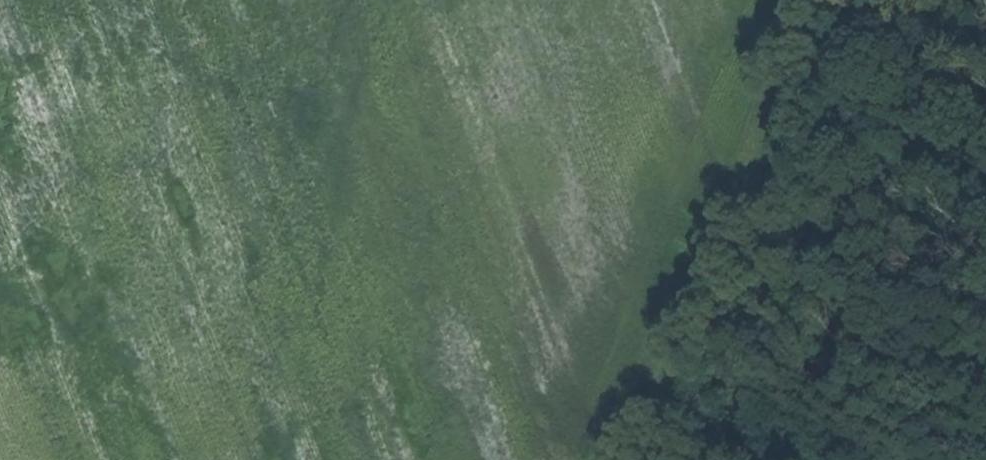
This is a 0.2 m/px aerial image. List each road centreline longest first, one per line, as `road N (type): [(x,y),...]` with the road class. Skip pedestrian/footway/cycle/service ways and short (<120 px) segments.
road 1 (track): [(635,459),(813,0)]

